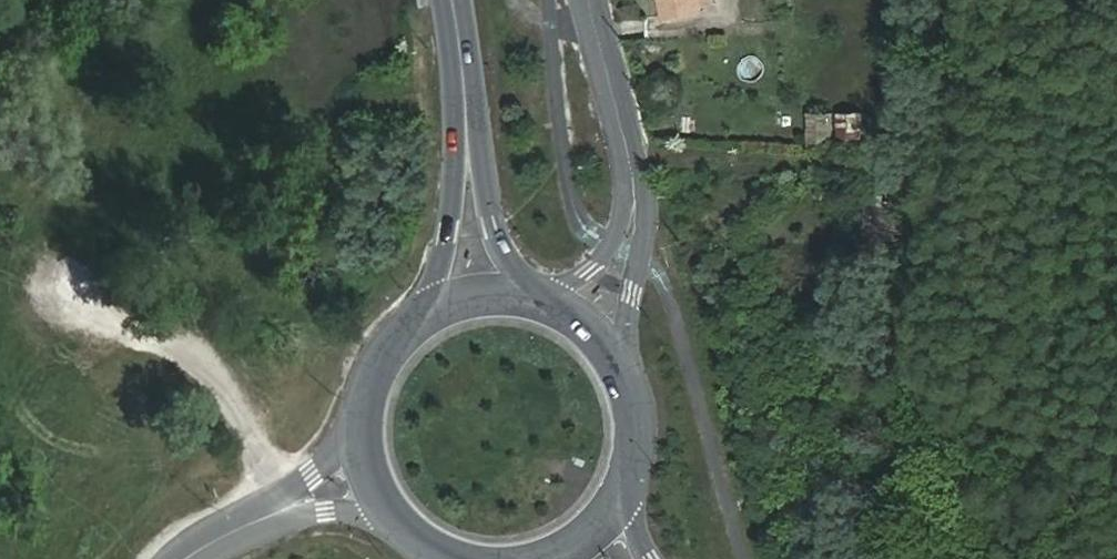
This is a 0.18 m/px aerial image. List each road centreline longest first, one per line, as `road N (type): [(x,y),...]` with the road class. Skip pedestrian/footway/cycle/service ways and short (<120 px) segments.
road 1 (primary): [(465,115),(440,262),(412,322)]
road 2 (tertiary): [(634,191),(588,0)]
road 3 (primary): [(530,296),(500,249),(465,115)]
road 4 (tertiary): [(628,381),(642,235),(634,191)]
road 5 (tertiary): [(634,191),(611,244),(550,303)]
road 6 (primary): [(544,558),(587,536),(615,505),(632,468)]
road 7 (primary): [(362,407),(362,450),(375,491),(400,526)]
road 8 (unclassified): [(362,407),(337,451),(285,509)]
road 9 (primary): [(530,296),(489,292),(448,301),(412,322)]

